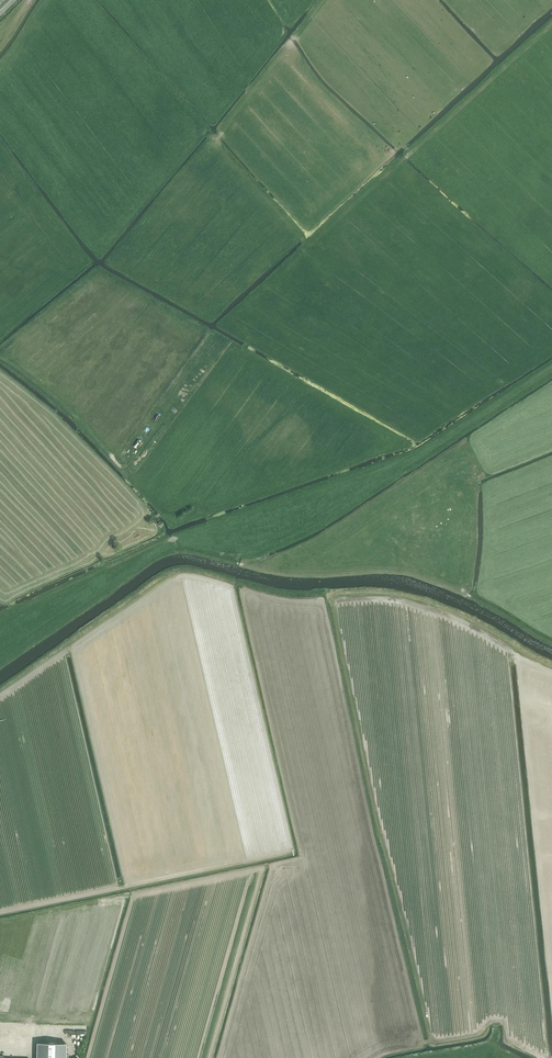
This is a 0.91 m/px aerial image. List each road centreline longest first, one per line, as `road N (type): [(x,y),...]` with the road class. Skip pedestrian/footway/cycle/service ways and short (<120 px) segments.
road 1 (track): [(162,513),(74,415),(0,357)]

